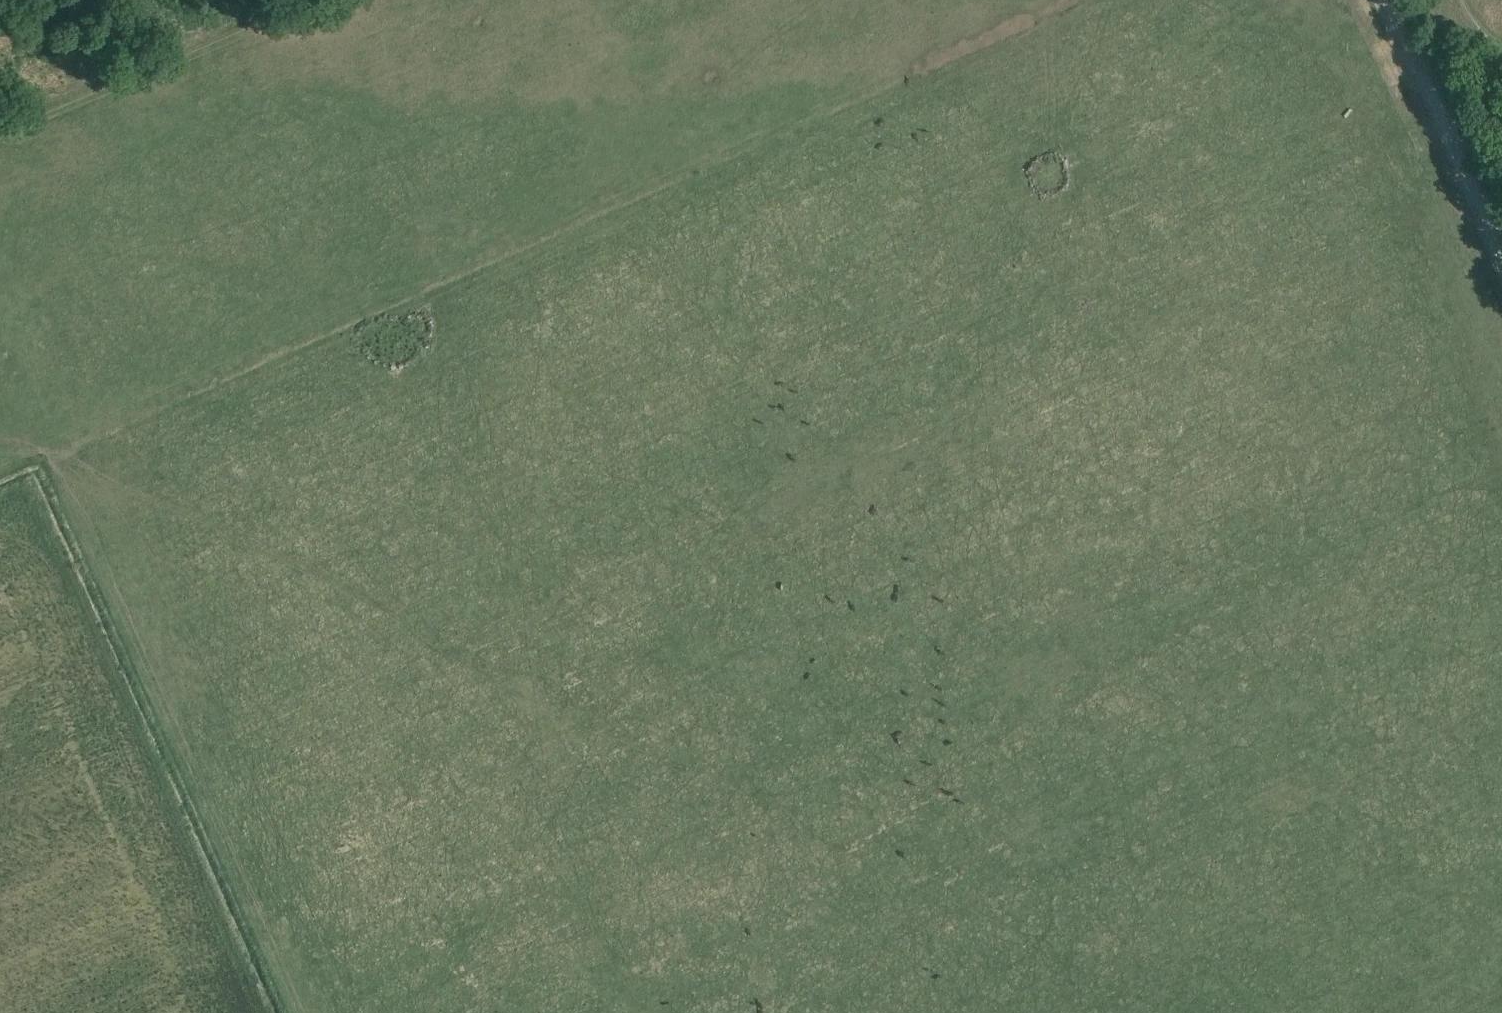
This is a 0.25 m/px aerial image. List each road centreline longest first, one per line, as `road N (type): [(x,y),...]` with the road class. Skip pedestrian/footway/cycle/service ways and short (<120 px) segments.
road 1 (track): [(1391,0),(1501,250)]

